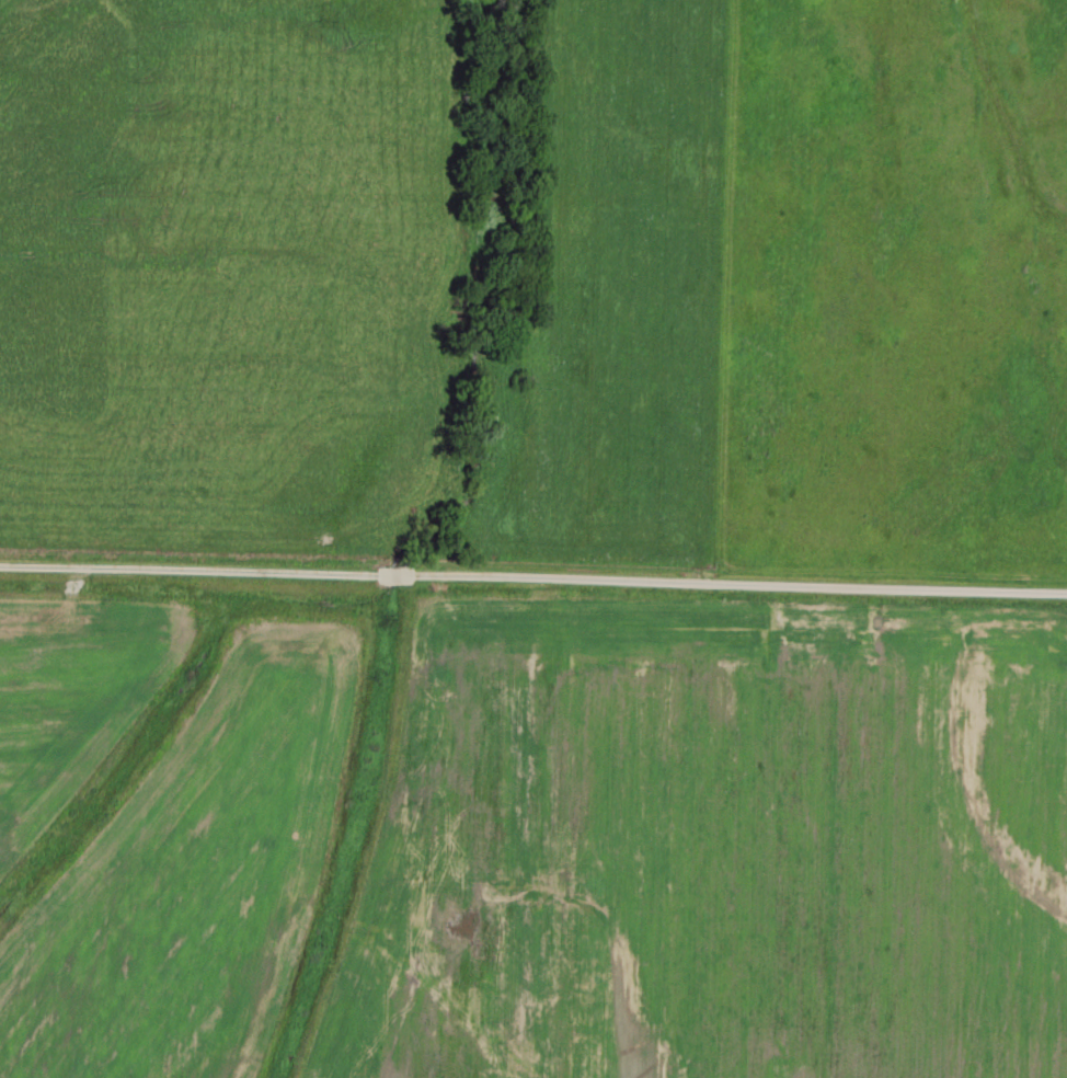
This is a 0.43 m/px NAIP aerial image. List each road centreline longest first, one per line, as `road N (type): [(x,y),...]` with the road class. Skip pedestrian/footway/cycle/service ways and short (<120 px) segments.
road 1 (residential): [(0,565),(1066,592)]

